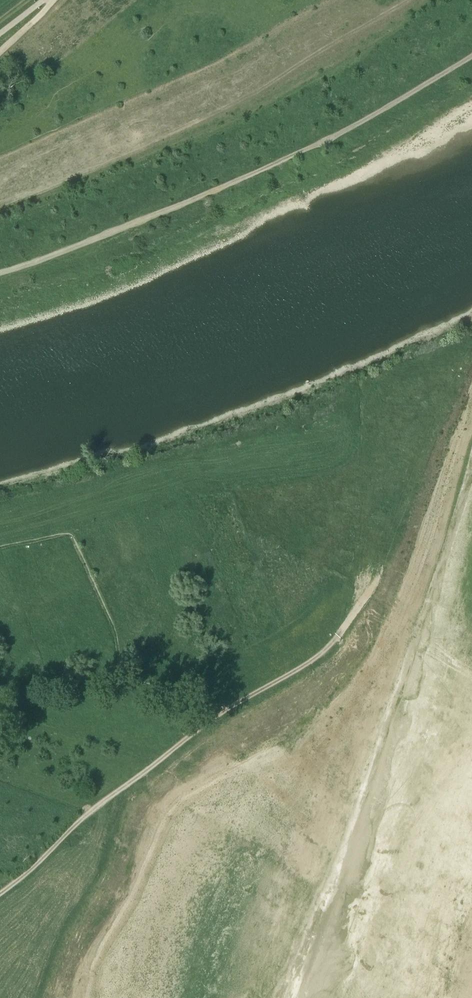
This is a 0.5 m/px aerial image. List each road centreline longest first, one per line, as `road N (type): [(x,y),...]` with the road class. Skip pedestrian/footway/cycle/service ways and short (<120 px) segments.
road 1 (track): [(471,57),(282,163),(0,274)]
road 2 (track): [(0,893),(89,812),(324,651),(375,587)]
road 3 (track): [(71,532),(129,676),(226,712)]
road 4 (track): [(71,532),(188,495)]

